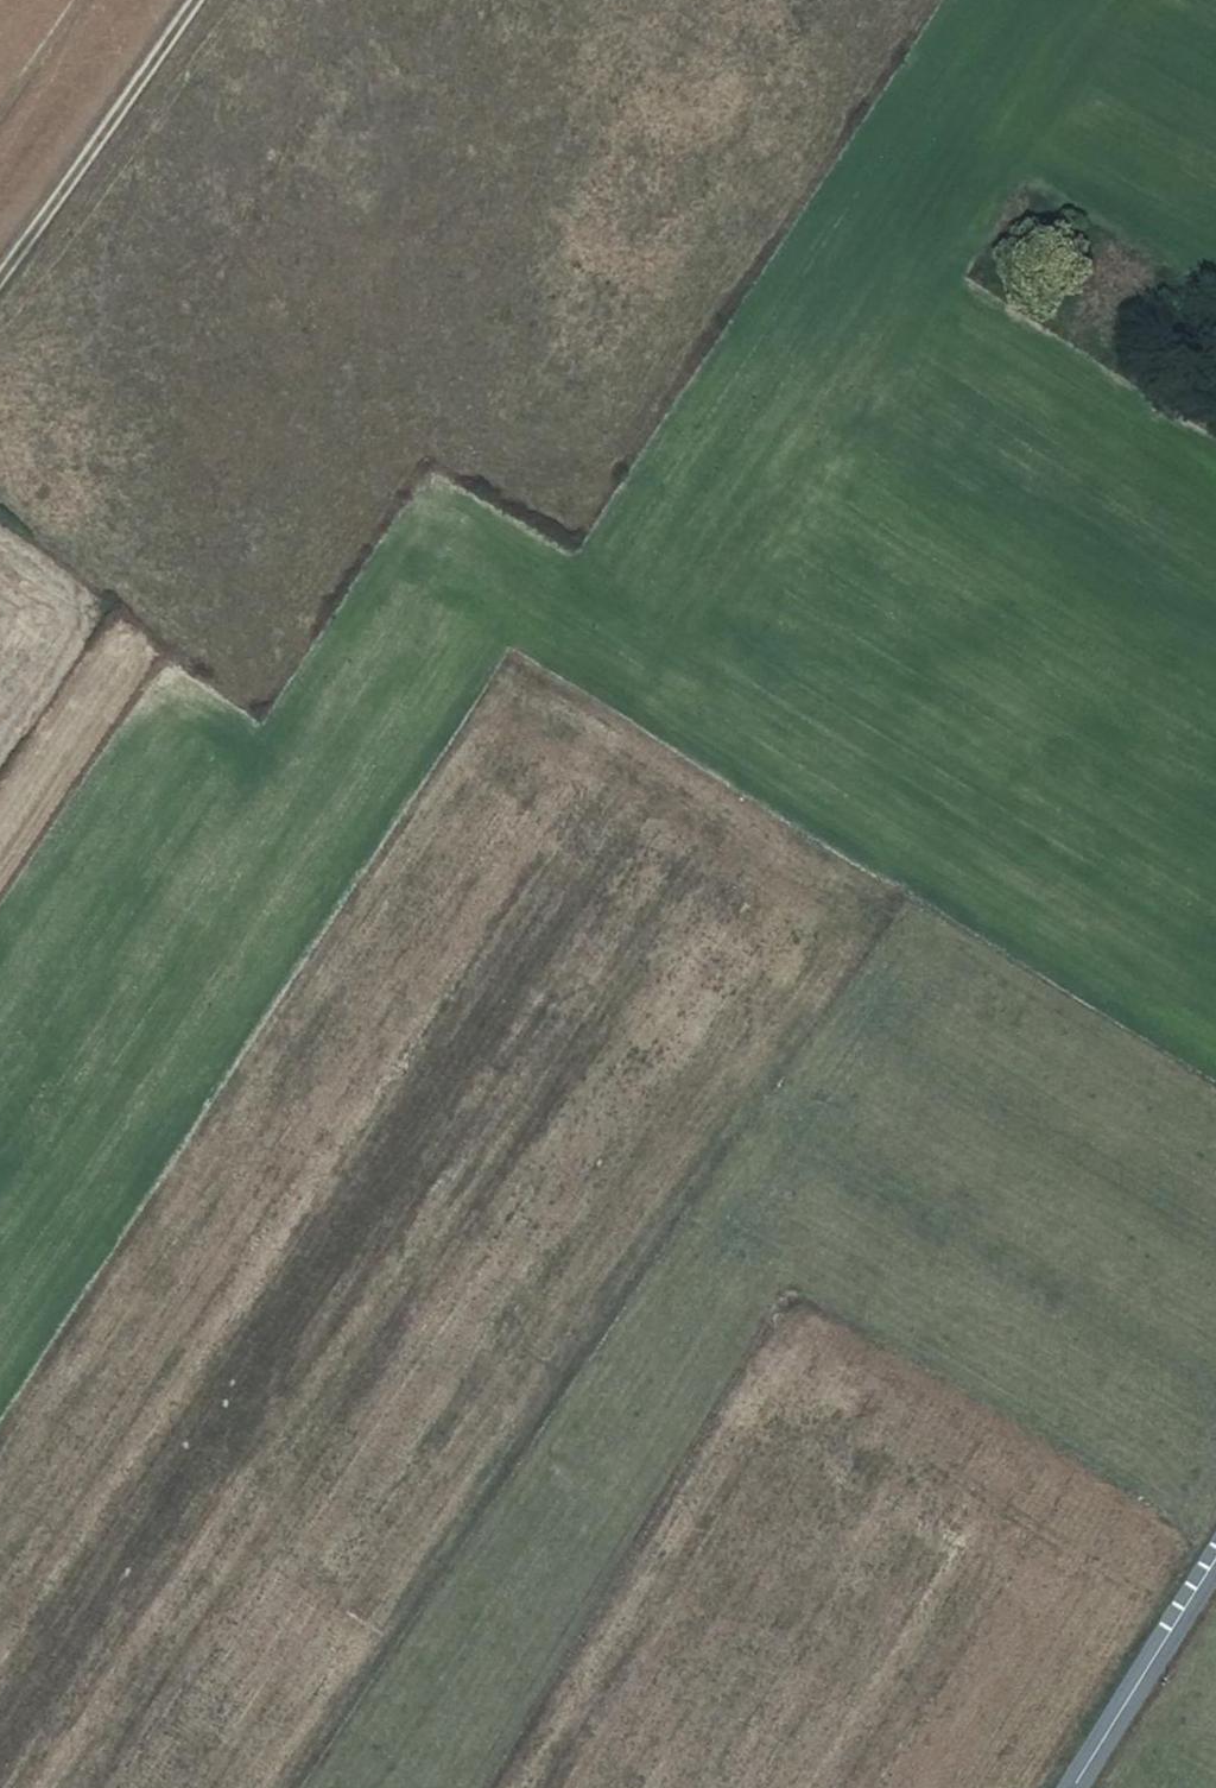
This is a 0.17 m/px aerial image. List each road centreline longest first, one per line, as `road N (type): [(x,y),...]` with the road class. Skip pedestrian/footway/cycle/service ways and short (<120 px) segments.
road 1 (track): [(0,287),(202,0)]
road 2 (tertiary): [(1215,1544),(1066,1787)]

